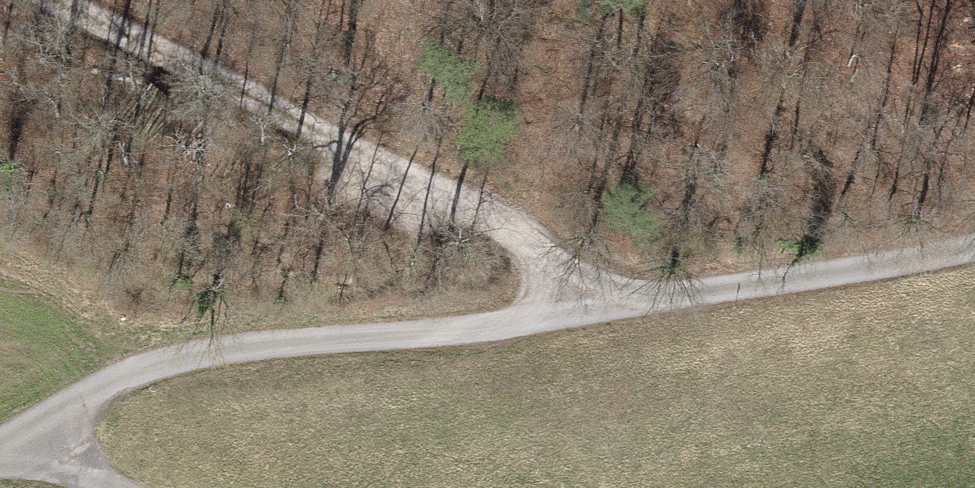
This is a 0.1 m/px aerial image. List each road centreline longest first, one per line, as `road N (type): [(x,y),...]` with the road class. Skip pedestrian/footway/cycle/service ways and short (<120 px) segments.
road 1 (track): [(0,445),(125,372),(195,353),(470,328),(974,243)]
road 2 (track): [(630,302),(515,226),(67,0)]

